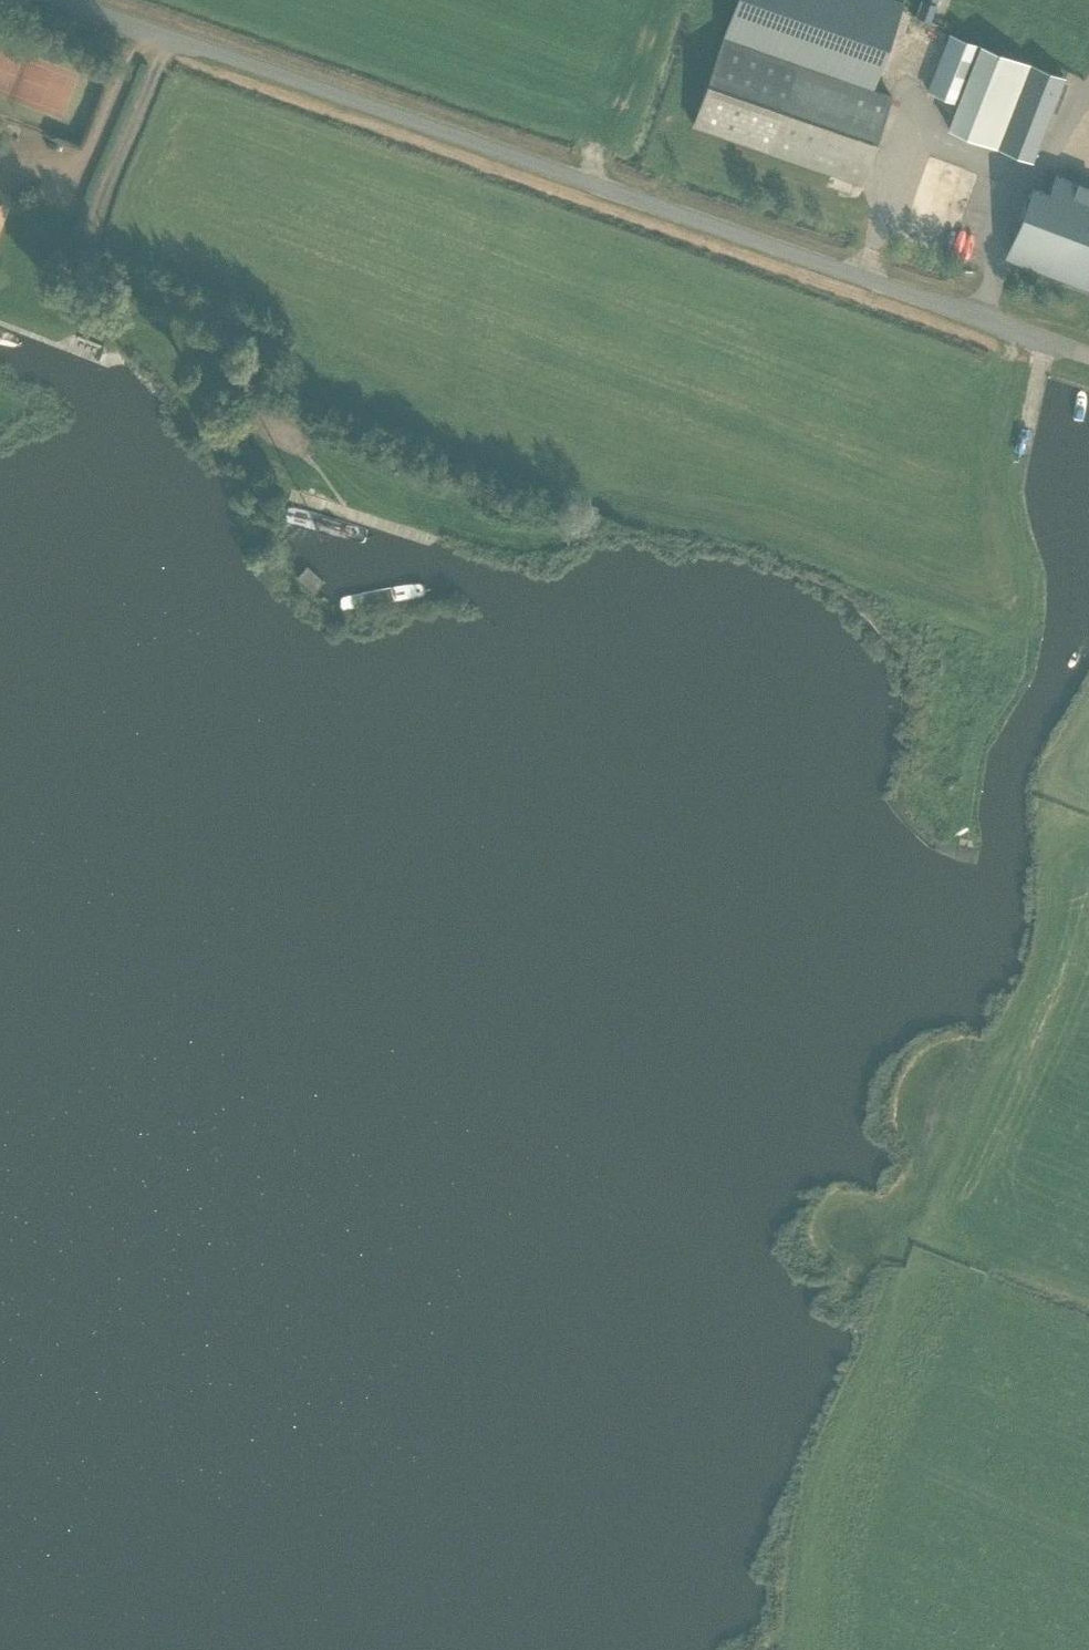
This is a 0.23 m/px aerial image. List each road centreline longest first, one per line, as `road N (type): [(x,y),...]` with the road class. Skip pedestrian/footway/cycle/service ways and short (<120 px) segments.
road 1 (unclassified): [(1088,355),(62,0)]
road 2 (track): [(171,39),(90,238),(113,273),(231,319),(250,339),(266,404),(283,437)]

